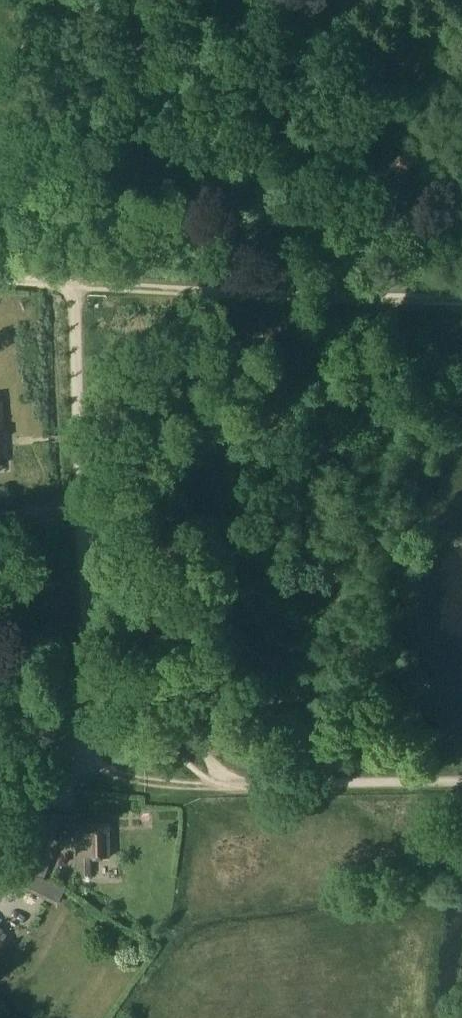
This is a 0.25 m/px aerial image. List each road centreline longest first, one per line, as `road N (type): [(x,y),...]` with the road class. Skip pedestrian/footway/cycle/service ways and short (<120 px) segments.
road 1 (track): [(87,686),(71,285)]
road 2 (track): [(71,285),(461,295)]
road 3 (track): [(141,0),(148,81),(141,163),(116,215),(71,269),(71,285)]
road 4 (track): [(241,785),(166,783),(113,767),(91,740),(87,686)]
road 5 (track): [(268,785),(136,698),(87,686)]
road 6 (track): [(461,783),(268,785)]

